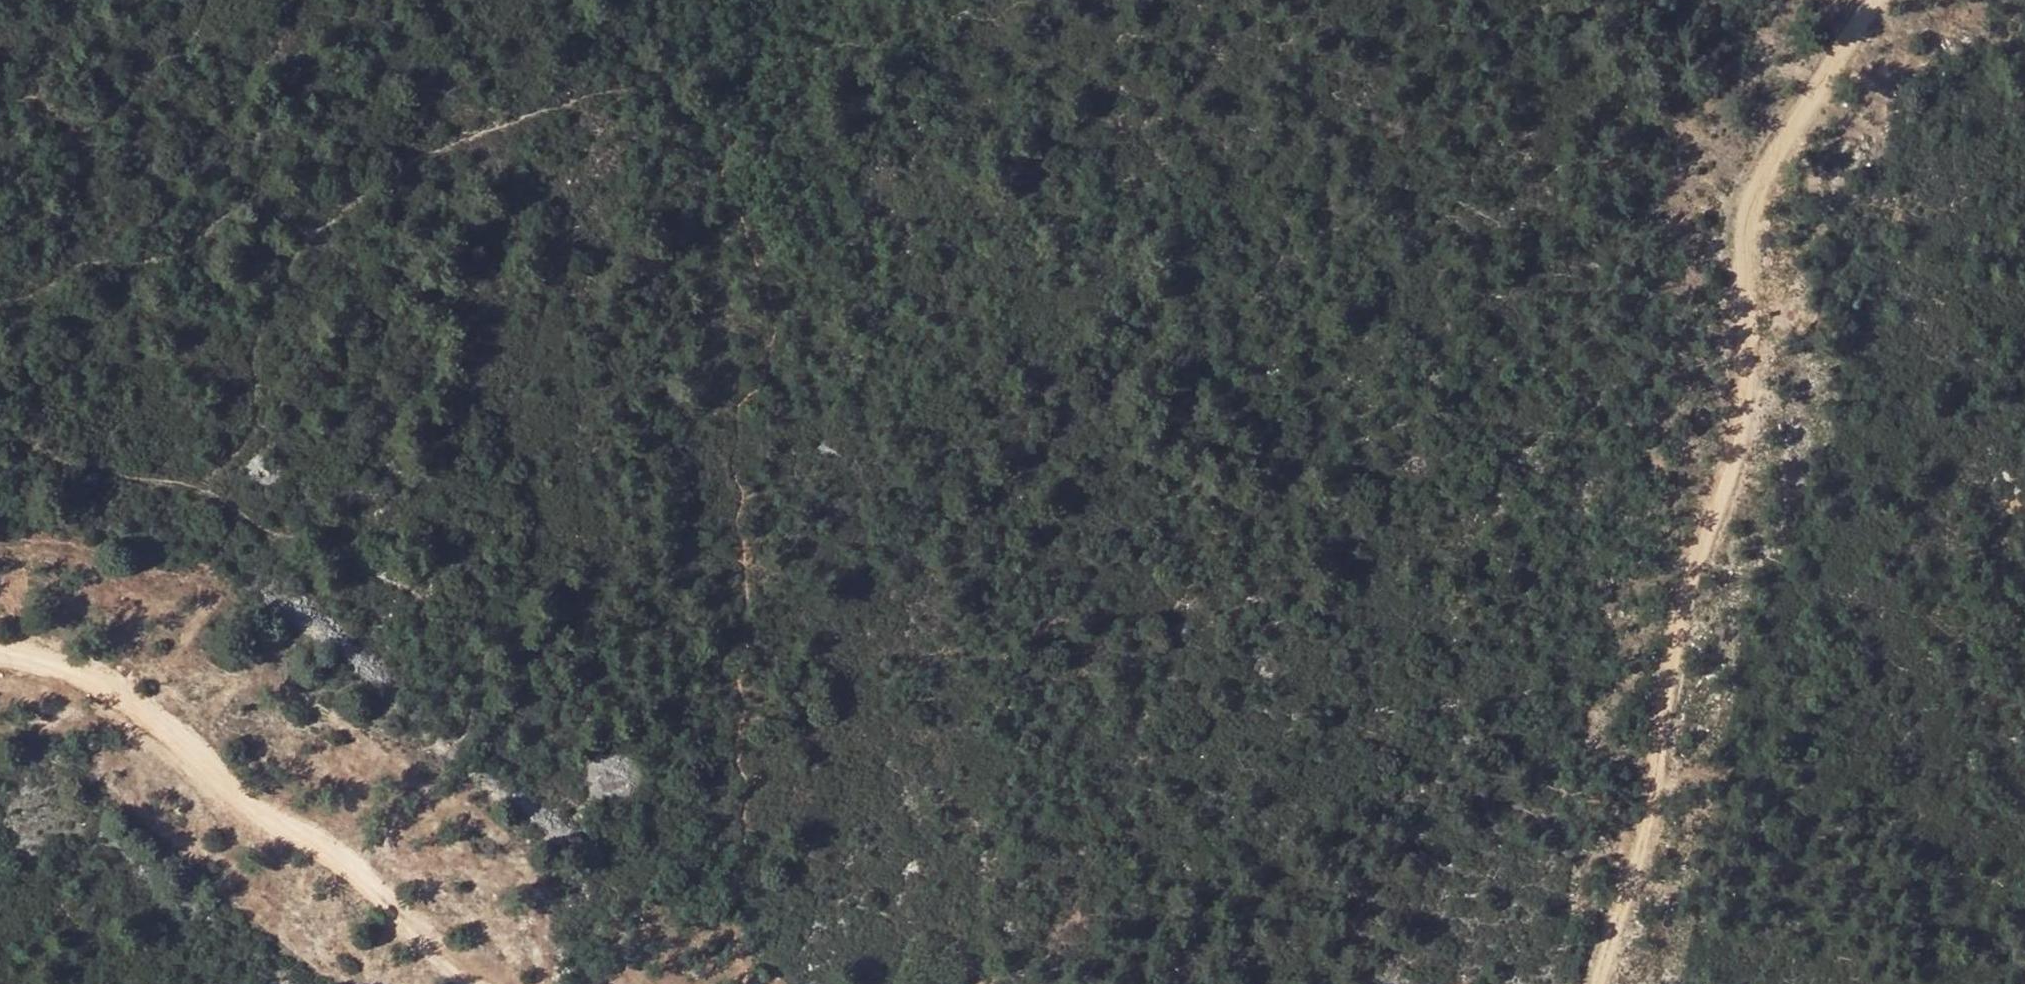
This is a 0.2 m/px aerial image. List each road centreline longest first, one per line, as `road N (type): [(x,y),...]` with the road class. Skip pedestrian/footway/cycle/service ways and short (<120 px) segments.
road 1 (track): [(1597,983),(1644,847),(1679,630),(1737,438),(1744,241),(1754,202),(1873,0)]
road 2 (track): [(0,654),(80,677),(159,722),(234,791),(362,879),(478,983)]

